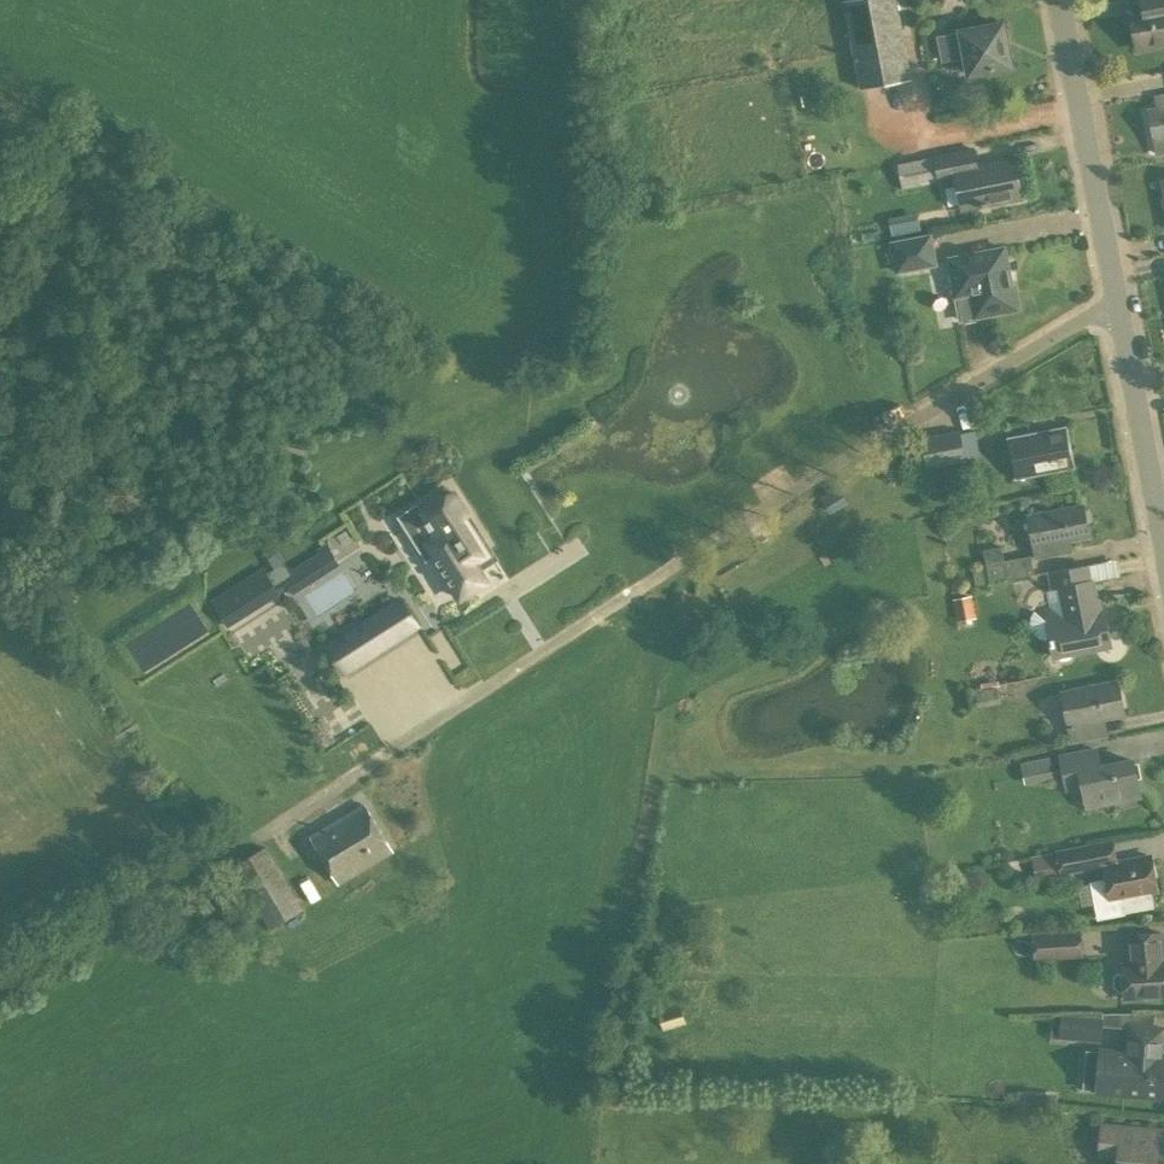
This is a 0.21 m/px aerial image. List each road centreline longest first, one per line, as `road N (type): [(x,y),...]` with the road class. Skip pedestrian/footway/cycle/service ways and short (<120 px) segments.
road 1 (residential): [(1115,290),(272,826)]
road 2 (tertiary): [(1115,290),(1061,0)]
road 3 (tertiary): [(1163,528),(1115,290)]

